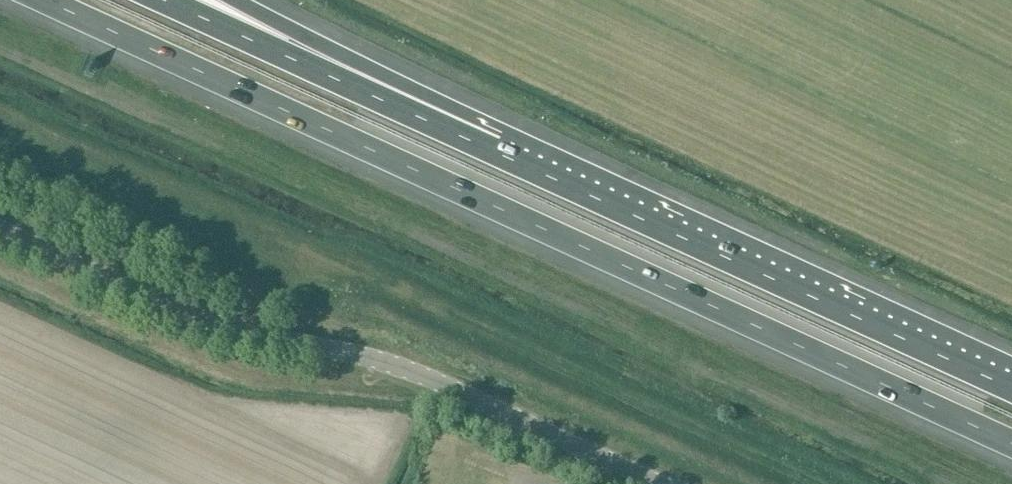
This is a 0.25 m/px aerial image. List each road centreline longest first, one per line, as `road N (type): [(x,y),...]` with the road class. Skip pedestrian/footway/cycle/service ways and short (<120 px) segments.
road 1 (motorway): [(31,0),(1011,447)]
road 2 (tertiary): [(661,483),(438,382),(219,324),(0,229)]
road 3 (motorway): [(1011,386),(528,168)]
road 4 (motorway): [(528,168),(161,0)]
road 5 (motorway): [(528,168),(479,123),(235,0)]

